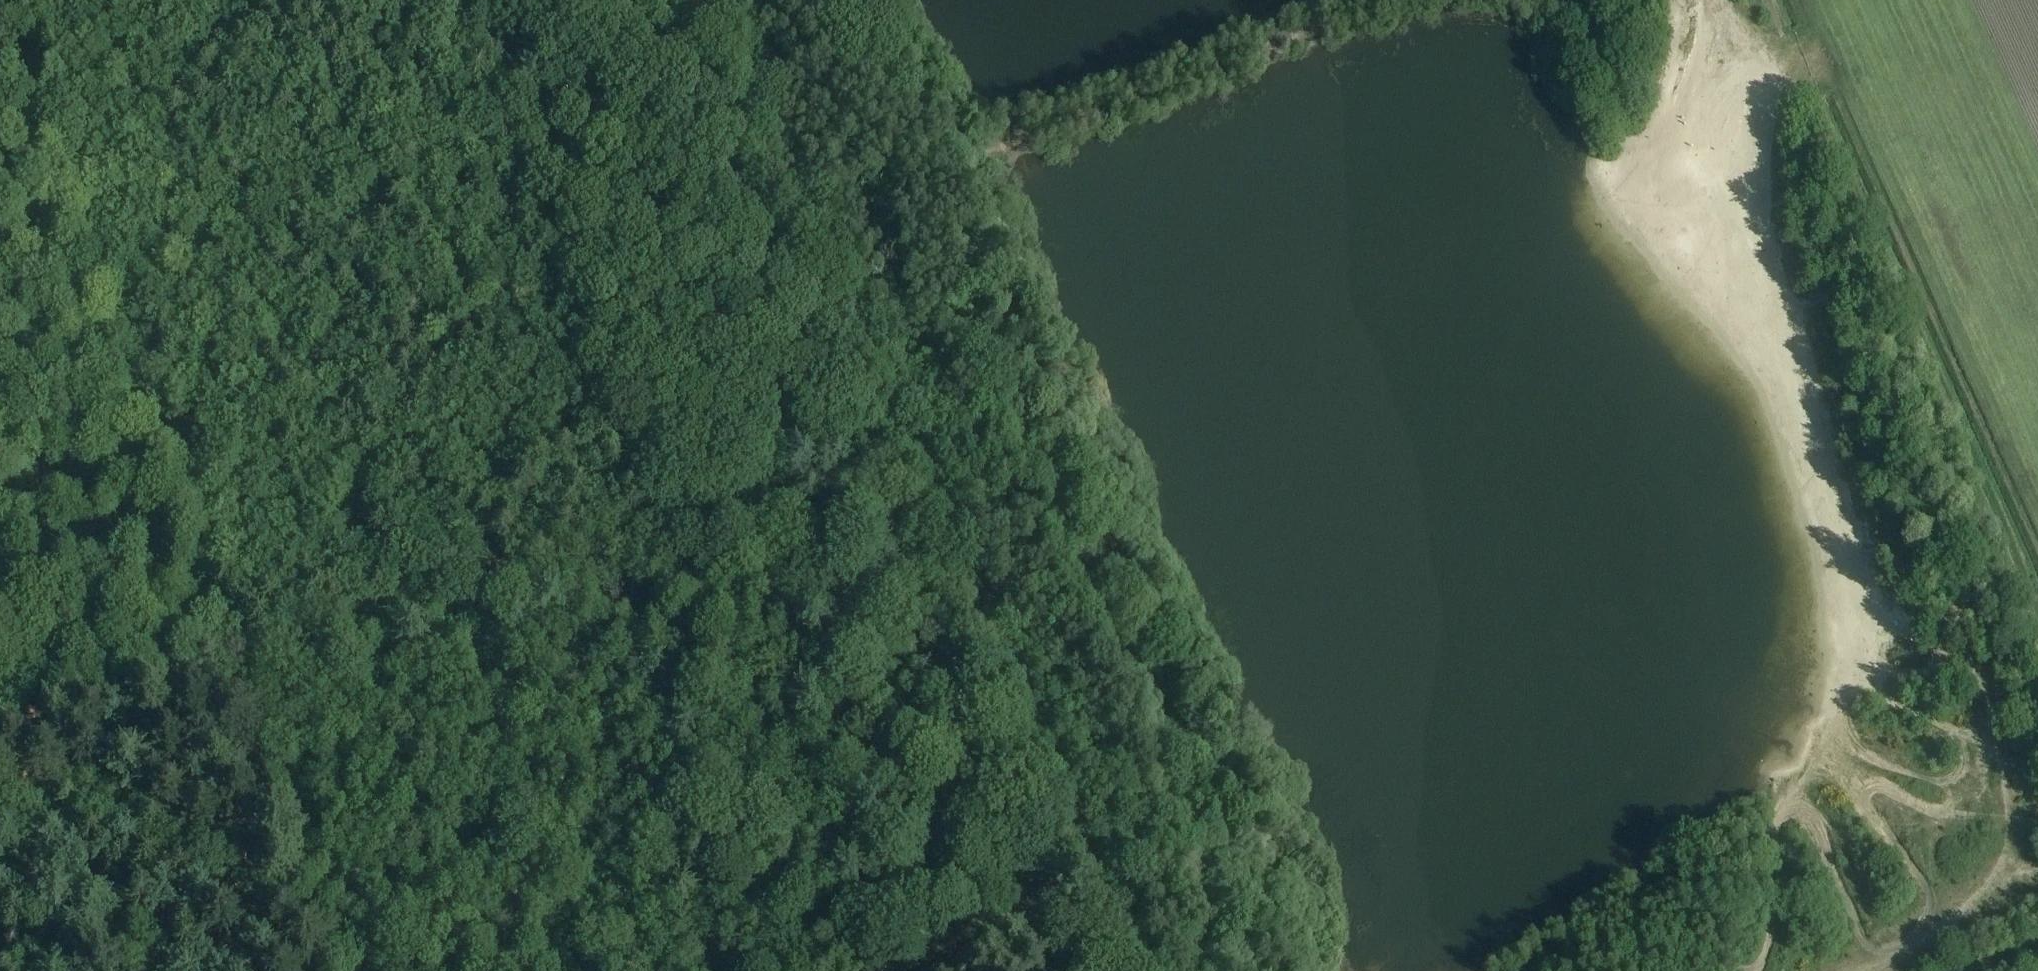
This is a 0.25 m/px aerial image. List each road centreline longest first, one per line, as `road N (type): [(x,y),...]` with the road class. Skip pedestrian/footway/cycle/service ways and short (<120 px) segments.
road 1 (track): [(705,0),(1132,970)]
road 2 (track): [(0,657),(144,416),(11,0)]
road 3 (track): [(144,416),(410,0)]
road 4 (track): [(897,970),(1089,879)]

